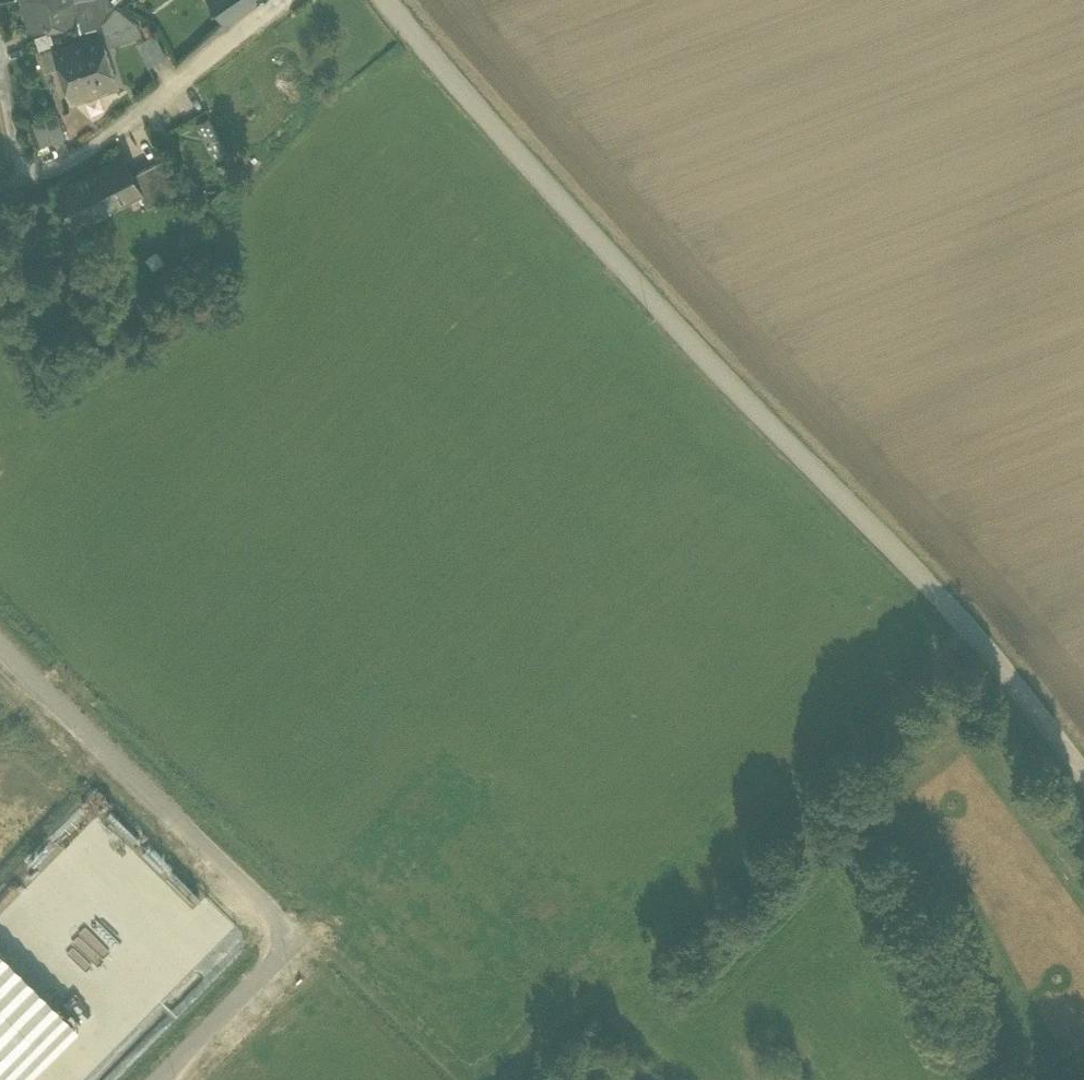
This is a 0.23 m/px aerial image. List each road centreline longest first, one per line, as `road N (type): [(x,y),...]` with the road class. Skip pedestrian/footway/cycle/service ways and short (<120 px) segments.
road 1 (unclassified): [(390,0),(710,363),(967,624),(1083,775)]
road 2 (unclassified): [(169,1079),(301,946),(0,655)]
road 3 (residential): [(286,0),(80,156),(0,191)]

